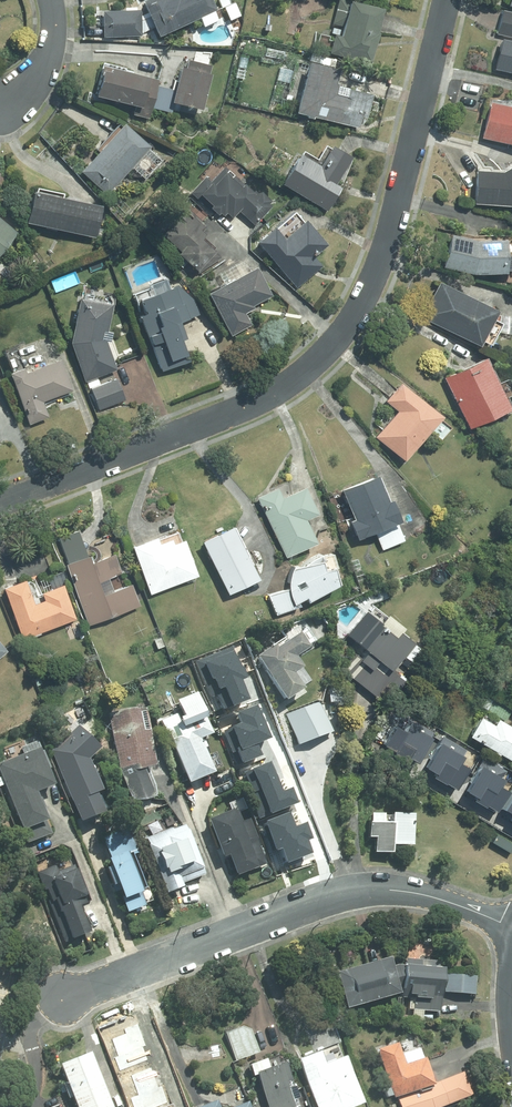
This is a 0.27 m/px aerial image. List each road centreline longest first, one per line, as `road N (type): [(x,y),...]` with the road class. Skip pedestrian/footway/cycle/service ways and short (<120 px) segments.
road 1 (residential): [(0,501),(219,415),(324,350),(359,309),(384,250),(447,0)]
road 2 (residential): [(63,996),(354,894),(430,896),(511,929)]

